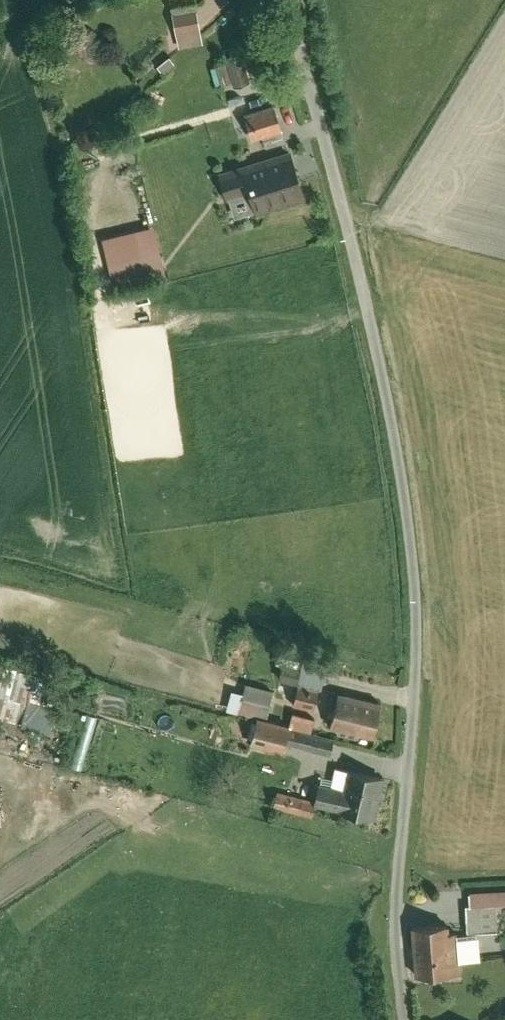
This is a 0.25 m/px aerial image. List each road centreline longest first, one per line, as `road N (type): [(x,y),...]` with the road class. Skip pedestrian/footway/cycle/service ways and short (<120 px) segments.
road 1 (residential): [(296,0),(379,319),(414,520),(421,614),(401,913),(411,1019)]

